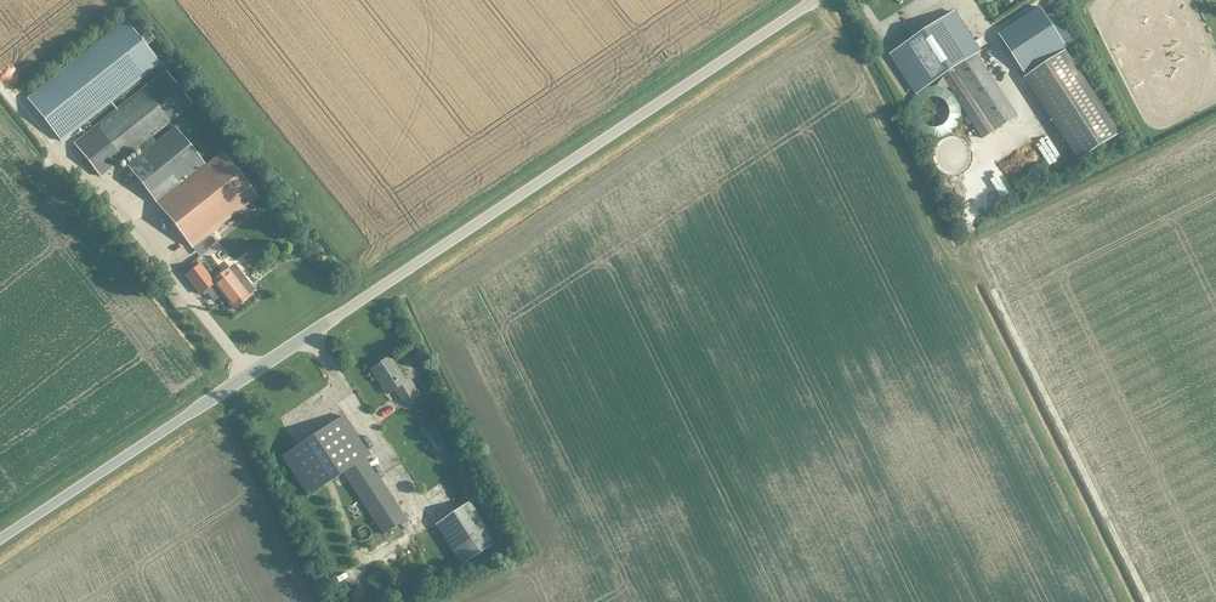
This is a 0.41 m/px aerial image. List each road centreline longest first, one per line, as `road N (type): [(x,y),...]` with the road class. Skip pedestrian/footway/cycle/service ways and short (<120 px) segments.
road 1 (unclassified): [(813,0),(0,539)]
road 2 (track): [(1148,601),(982,270),(967,207)]

